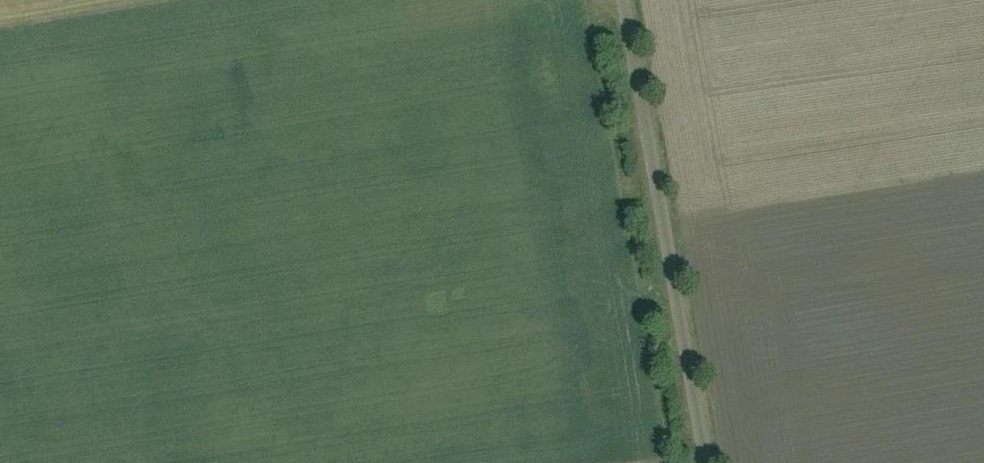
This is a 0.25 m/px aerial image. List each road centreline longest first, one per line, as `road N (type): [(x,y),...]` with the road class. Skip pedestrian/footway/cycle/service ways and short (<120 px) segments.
road 1 (residential): [(622,0),(705,462)]

